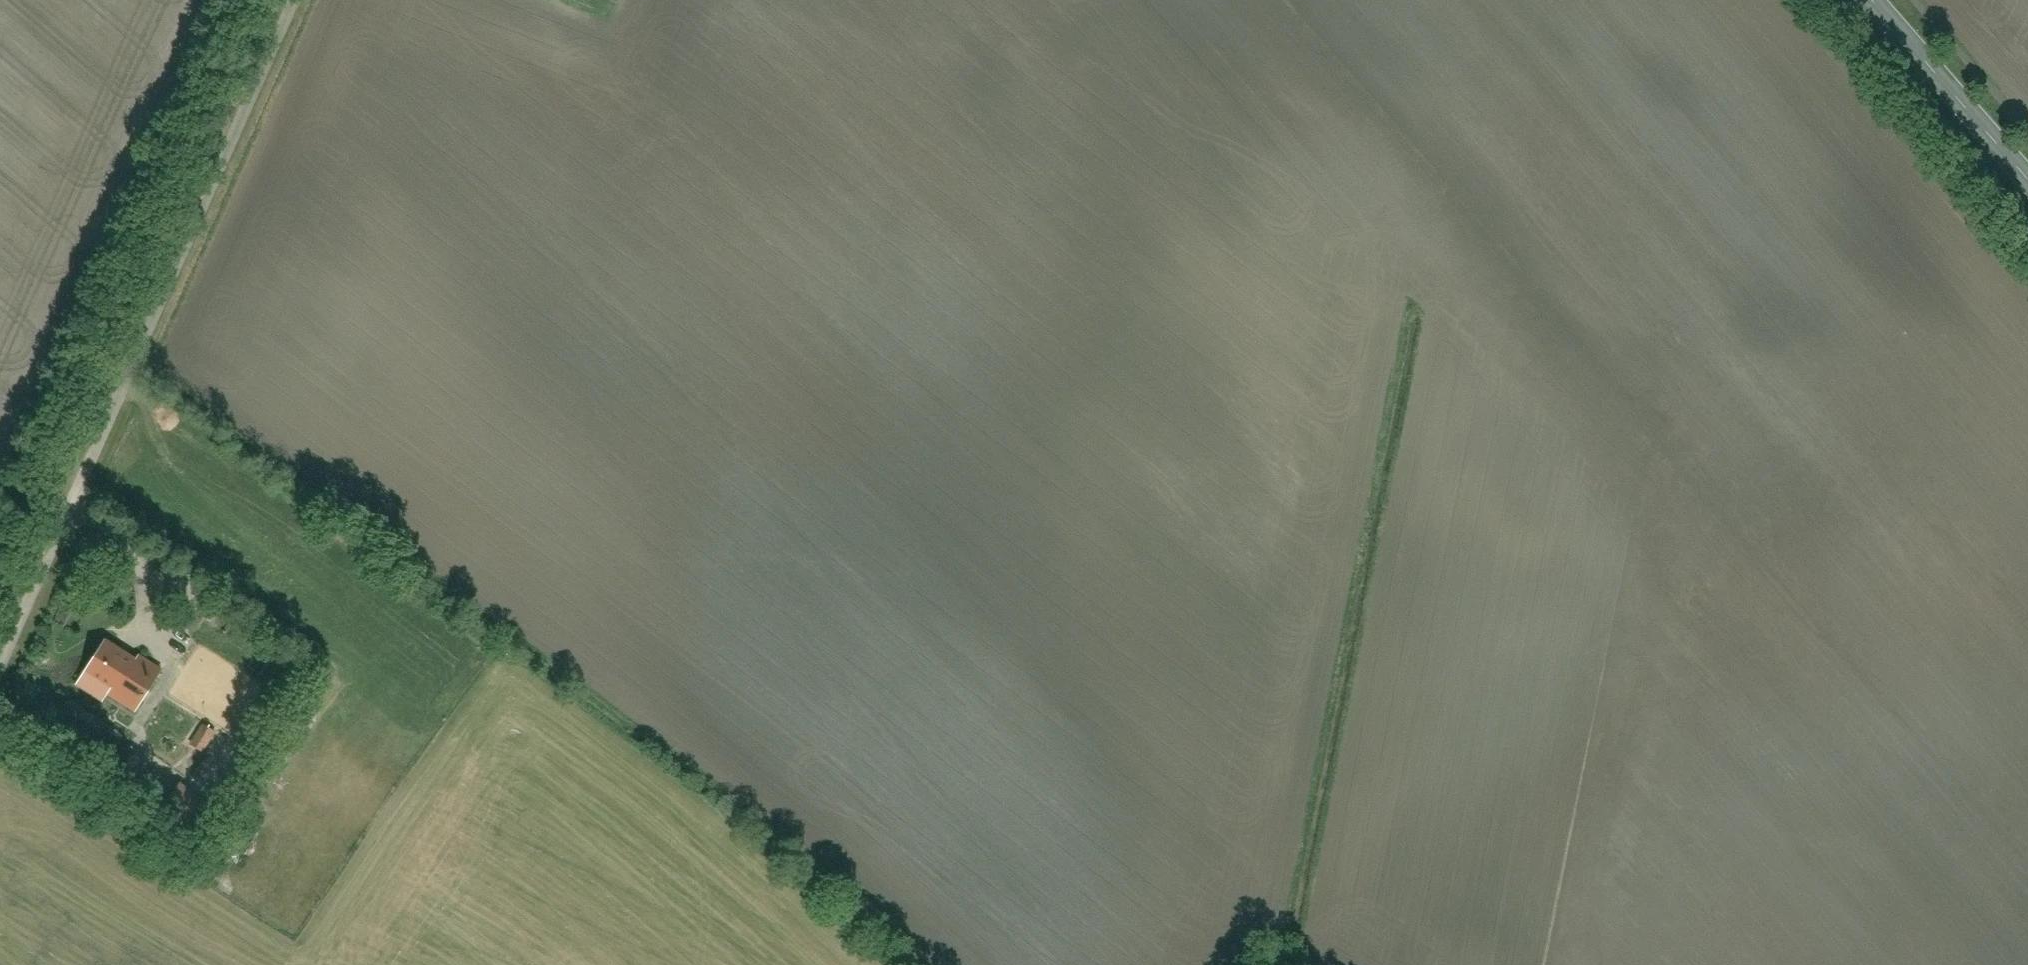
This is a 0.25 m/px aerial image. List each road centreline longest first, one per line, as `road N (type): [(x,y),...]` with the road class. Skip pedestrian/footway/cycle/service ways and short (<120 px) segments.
road 1 (unclassified): [(0,673),(298,0)]
road 2 (tertiary): [(1877,0),(2027,173)]

